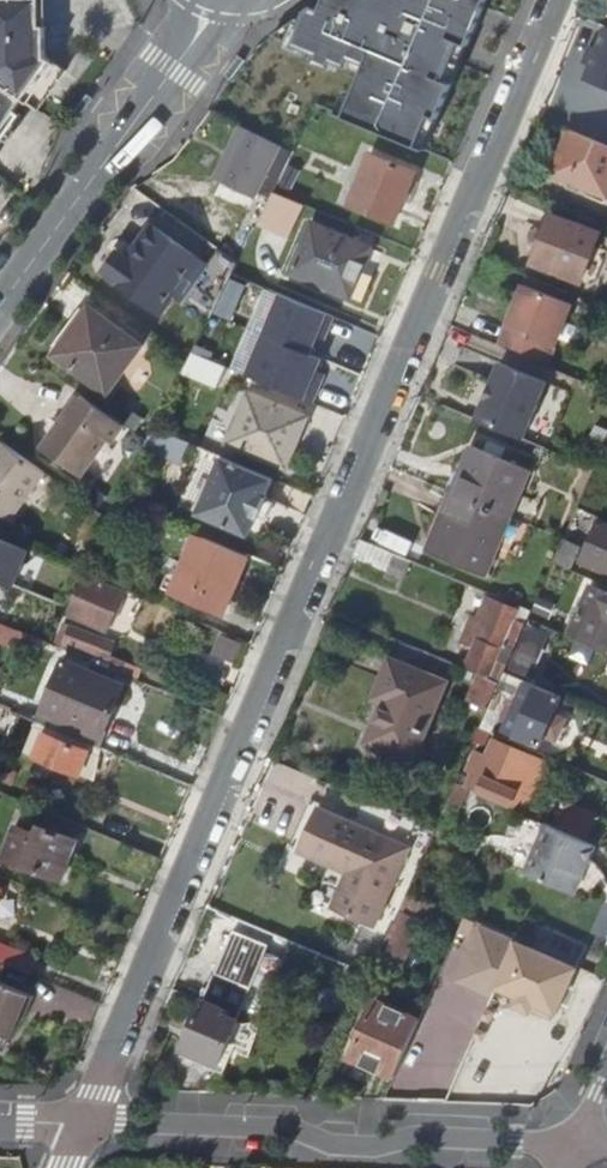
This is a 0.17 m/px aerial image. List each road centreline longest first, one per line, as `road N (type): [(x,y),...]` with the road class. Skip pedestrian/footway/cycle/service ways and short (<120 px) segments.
road 1 (residential): [(87,1123),(554,0)]
road 2 (tertiary): [(87,1123),(300,1131),(329,1145),(415,1138),(575,1147)]
road 3 (tertiary): [(210,0),(202,29),(0,307)]

